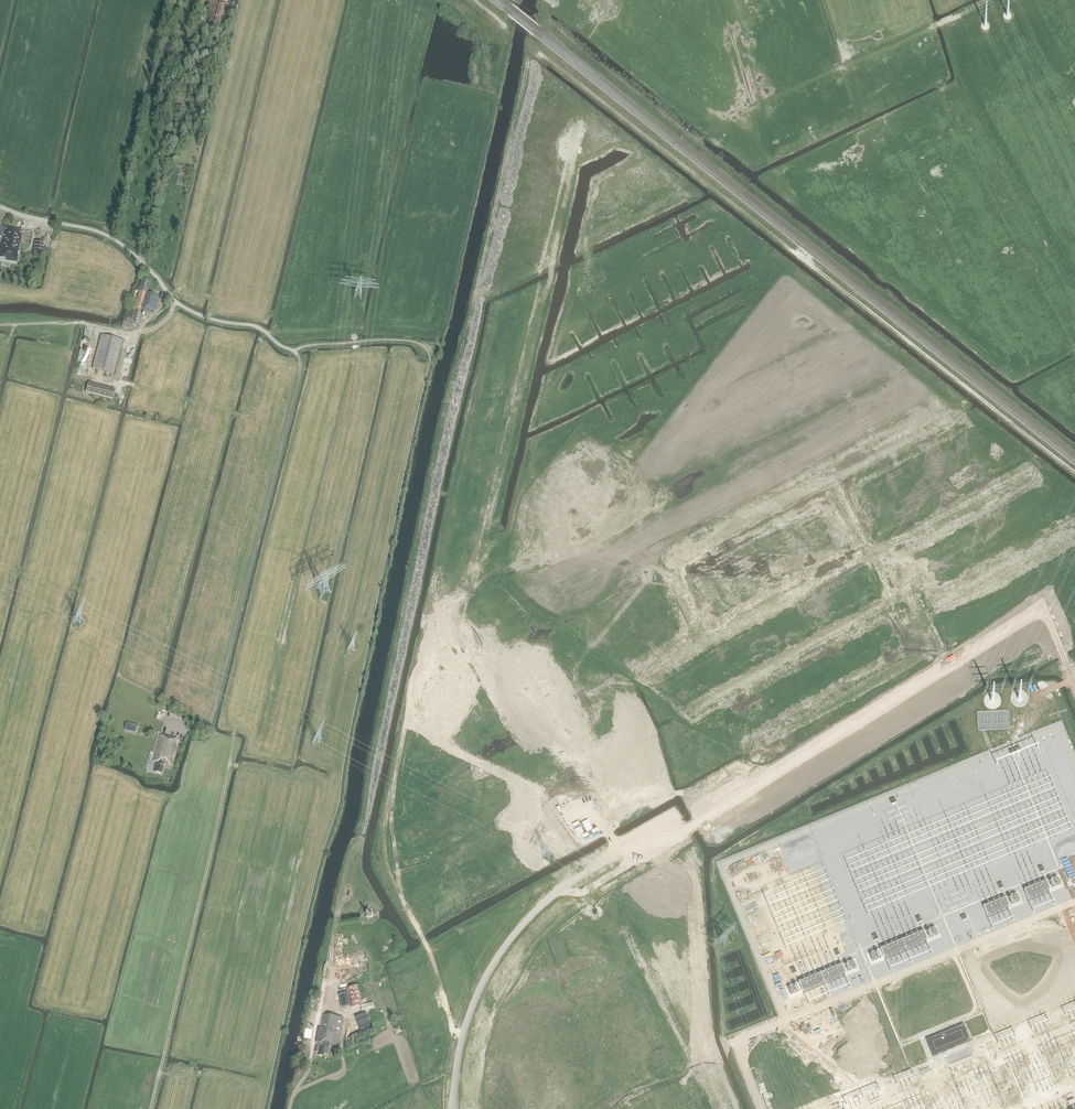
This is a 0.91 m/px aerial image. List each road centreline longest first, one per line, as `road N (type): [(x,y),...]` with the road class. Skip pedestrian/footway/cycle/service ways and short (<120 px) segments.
road 1 (unclassified): [(183,732),(210,725),(300,360),(256,326),(188,309),(107,234),(0,206)]
road 2 (track): [(1074,473),(543,56)]
road 3 (unclassified): [(669,840),(1042,608)]
road 4 (track): [(233,738),(151,1108)]
road 5 (unclassified): [(669,840),(645,844),(576,890),(512,953),(475,1029),(464,1108)]
road 6 (unclassified): [(472,1108),(481,1034),(520,953),(561,911),(669,840)]
road 7 (track): [(140,260),(196,22)]
road 8 (track): [(290,1108),(310,1068),(326,969),(360,964)]

